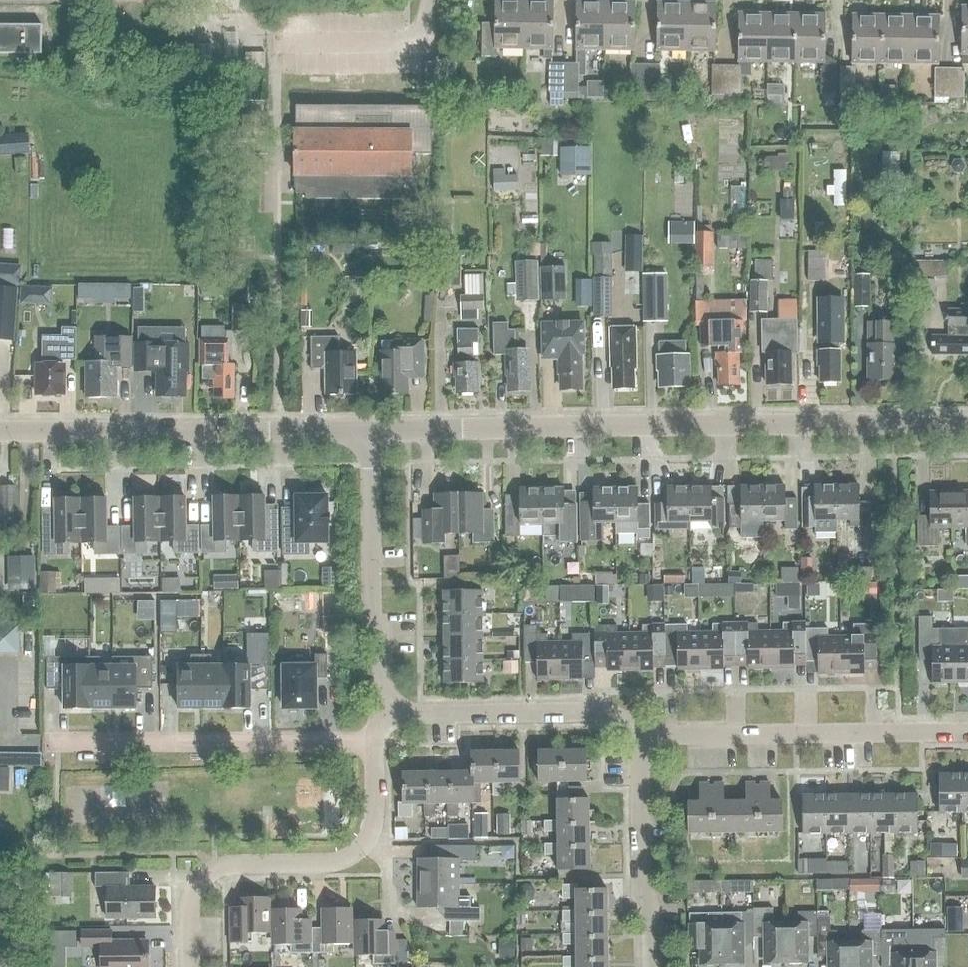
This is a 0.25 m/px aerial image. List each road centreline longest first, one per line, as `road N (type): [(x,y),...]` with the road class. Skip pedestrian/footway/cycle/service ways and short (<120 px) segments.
road 1 (residential): [(967,420),(370,430)]
road 2 (residential): [(370,430),(0,431)]
road 3 (residential): [(372,744),(368,839),(333,863),(212,871),(191,902),(194,966)]
road 4 (residential): [(967,731),(639,735)]
road 5 (residential): [(372,744),(47,745)]
road 6 (residential): [(370,430),(372,715)]
road 7 (residential): [(639,735),(633,720),(618,713),(372,715)]
road 8 (residential): [(650,966),(639,735)]
road 9 (residential): [(305,43),(419,40),(440,0)]

